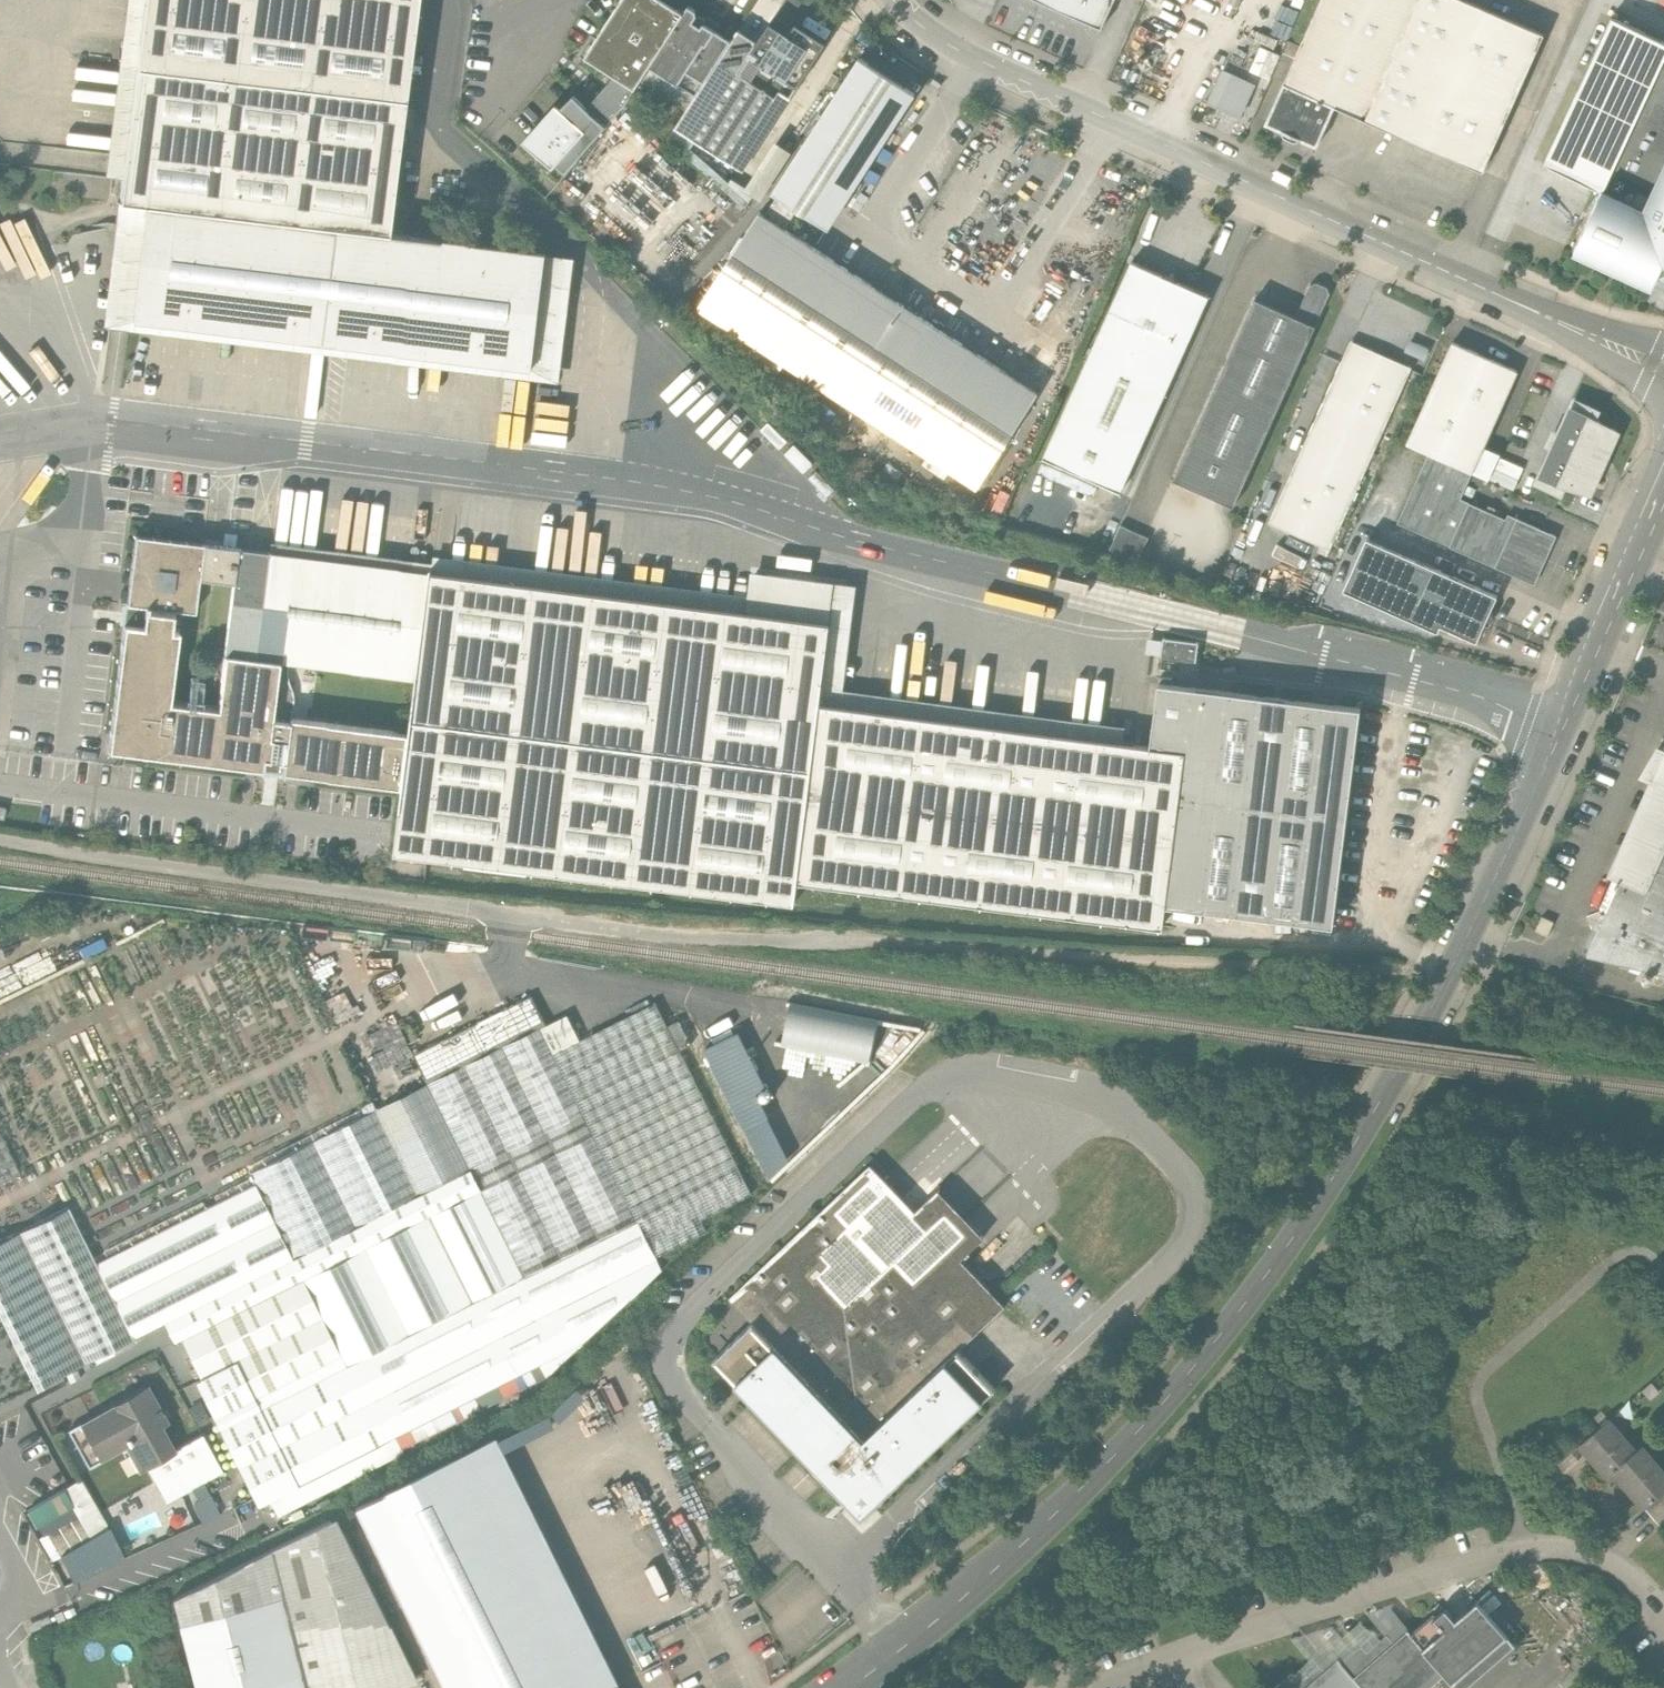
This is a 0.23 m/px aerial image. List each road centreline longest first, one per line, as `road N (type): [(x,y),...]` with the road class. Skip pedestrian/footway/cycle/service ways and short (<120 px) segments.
road 1 (residential): [(1663,483),(1446,980),(1380,1105),(1288,1247),(1102,1471),(1010,1559),(850,1687)]
road 2 (unclassified): [(1663,370),(974,60),(892,0)]
road 3 (residential): [(571,0),(499,101)]

